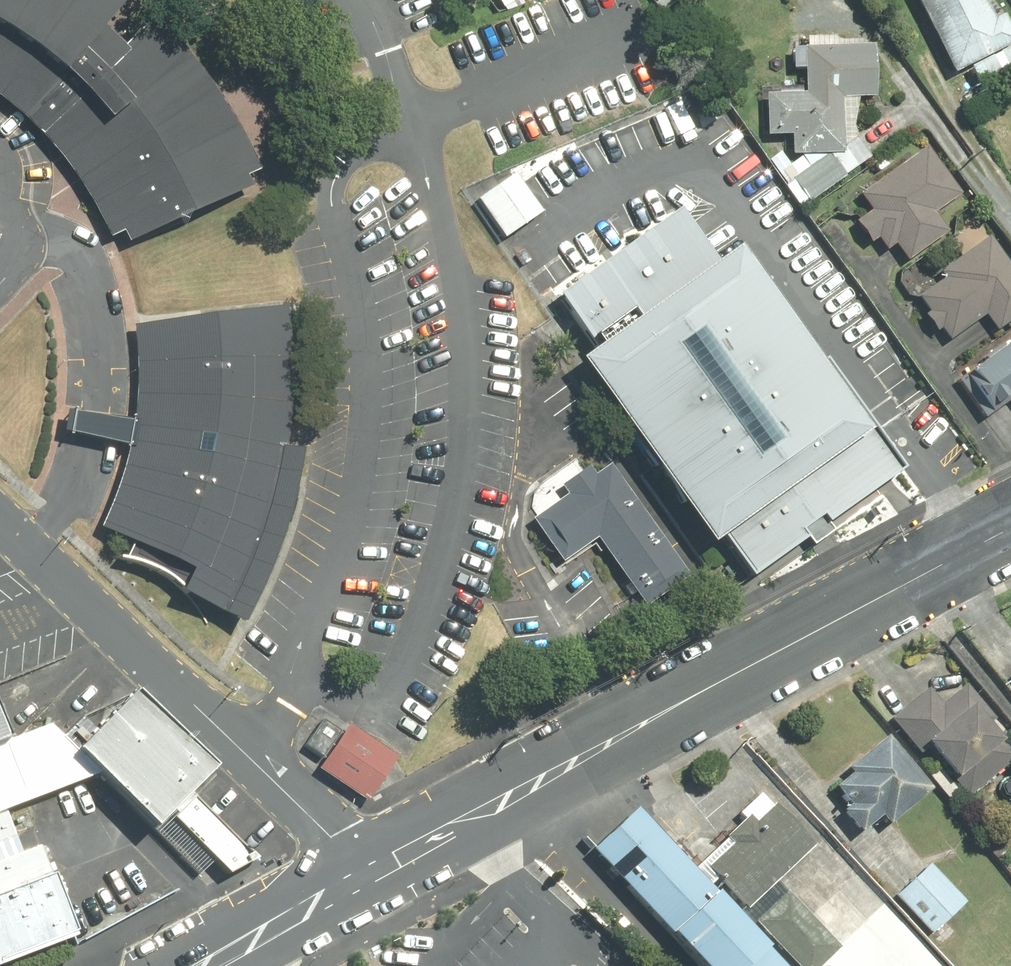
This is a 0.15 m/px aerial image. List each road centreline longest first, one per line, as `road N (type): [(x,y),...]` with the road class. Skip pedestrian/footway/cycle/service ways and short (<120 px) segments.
road 1 (residential): [(1010,530),(369,876)]
road 2 (residential): [(369,876),(0,513)]
road 3 (residential): [(369,876),(212,965)]

